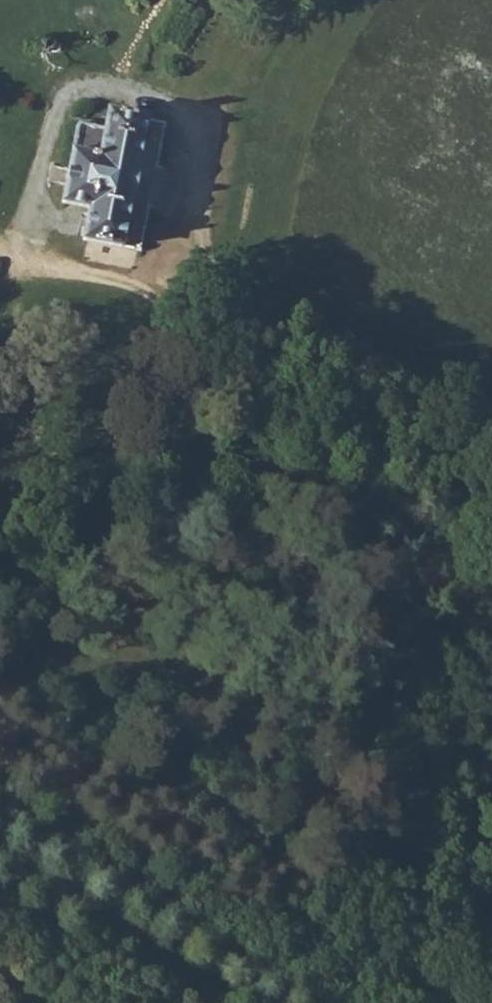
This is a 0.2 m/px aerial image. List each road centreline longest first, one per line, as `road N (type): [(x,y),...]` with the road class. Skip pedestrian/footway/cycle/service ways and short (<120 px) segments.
road 1 (track): [(3,274),(491,638)]
road 2 (track): [(491,678),(228,856),(34,1002)]
road 3 (track): [(0,275),(56,99),(172,103)]
road 4 (track): [(3,274),(159,264)]

